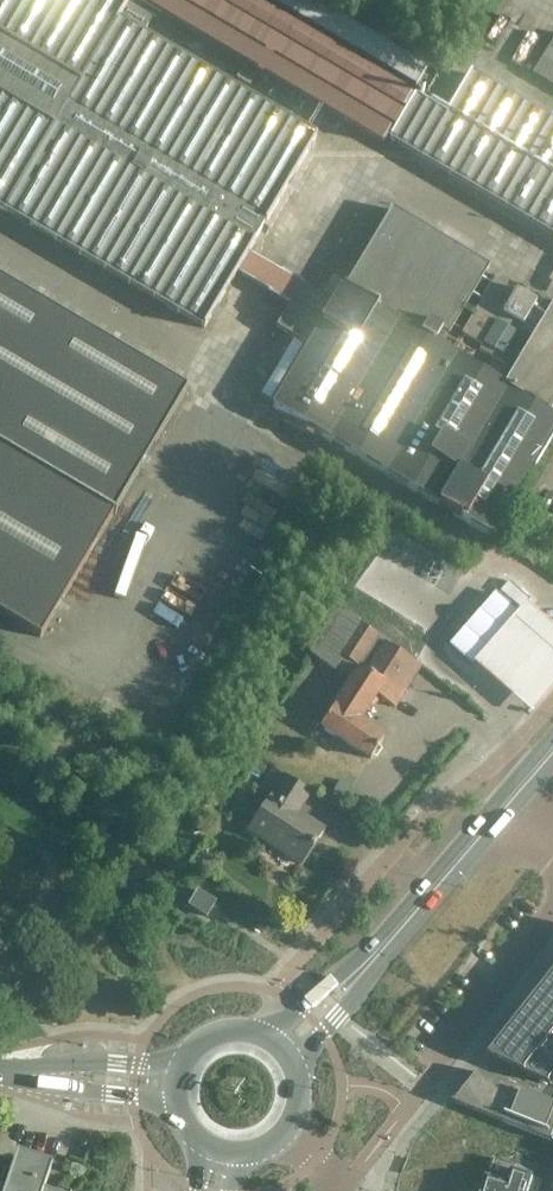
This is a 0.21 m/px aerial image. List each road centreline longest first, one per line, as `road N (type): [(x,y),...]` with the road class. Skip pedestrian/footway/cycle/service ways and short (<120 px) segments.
road 1 (primary): [(552,735),(368,951),(266,1036)]
road 2 (primary): [(296,1067),(516,808)]
road 3 (residential): [(438,1058),(552,908)]
road 4 (secondary): [(176,1085),(20,1077)]

